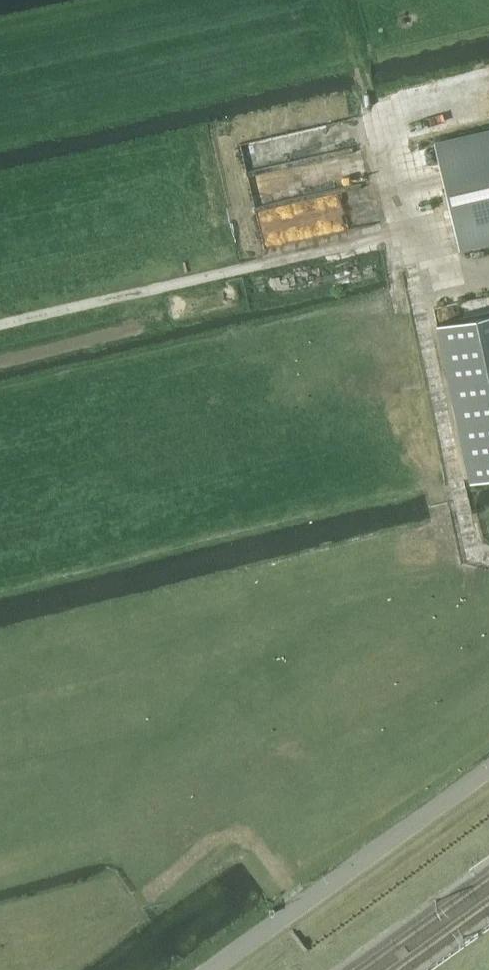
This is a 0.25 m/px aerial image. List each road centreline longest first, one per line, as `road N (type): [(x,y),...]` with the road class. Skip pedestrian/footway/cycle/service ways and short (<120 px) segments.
road 1 (track): [(0,328),(371,242)]
road 2 (unclassified): [(488,774),(217,969)]

